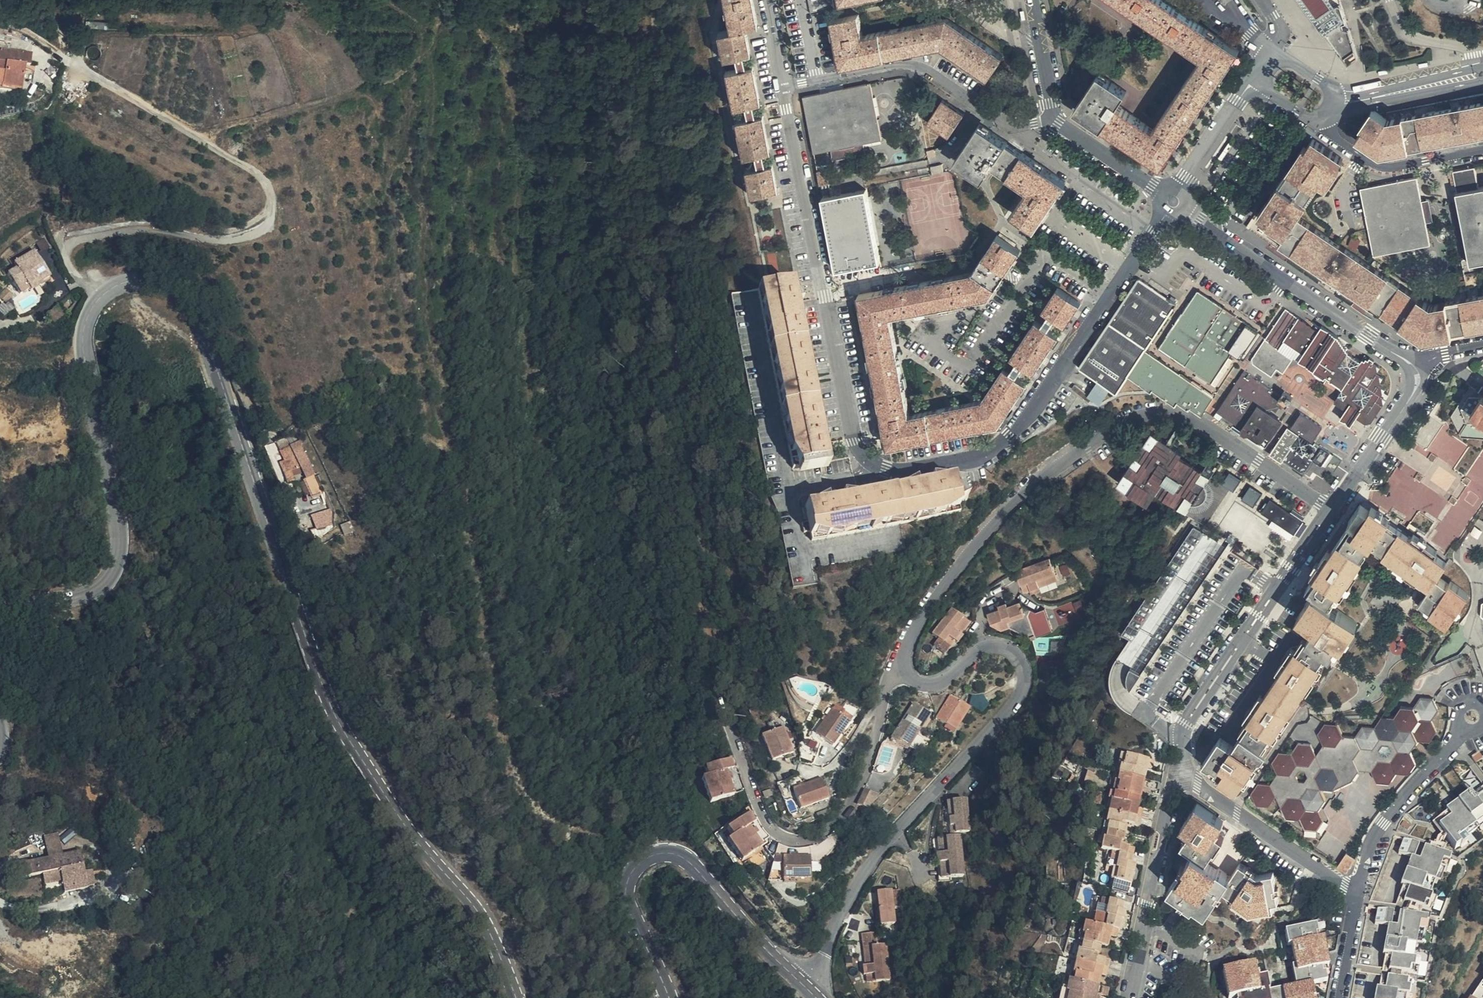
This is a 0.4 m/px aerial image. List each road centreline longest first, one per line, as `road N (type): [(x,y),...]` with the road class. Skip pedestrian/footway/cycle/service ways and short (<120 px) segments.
road 1 (secondary): [(516,997),(476,909),(403,822),(322,694),(216,359),(171,303),(151,292),(100,298),(82,339),(122,541),(112,584),(0,618)]
road 2 (residential): [(1108,299),(1024,419),(992,449),(902,471),(873,462),(856,440),(782,89)]
road 3 (residential): [(1333,506),(1201,425),(1178,418),(1133,423),(1054,467),(988,527),(923,617),(907,669)]
road 4 (residential): [(907,669),(919,683),(933,683),(987,647),(1006,647),(1021,661),(1026,686),(880,850),(803,983)]
road 5 (secondary): [(803,983),(704,876),(660,855),(639,862),(627,886),(671,997)]
road 6 (residential): [(731,727),(766,823),(782,837),(810,841),(843,817),(890,681),(907,669)]
road 7 (unclassified): [(1178,770),(1185,723),(1333,506)]
road 8 (residential): [(1108,299),(1044,256),(968,369),(915,333)]
road 9 (unclassified): [(1411,365),(1185,207)]
road 10 (residential): [(819,82),(911,66),(1008,120),(1054,119)]
road 11 (unclassified): [(1130,997),(1178,770)]
road 12 (residential): [(1178,770),(1357,893)]
road 13 (residential): [(1463,729),(1373,839),(1357,893)]
road 14 (residential): [(1482,150),(1372,165),(1333,136),(1326,119)]
road 15 (unclassified): [(1333,506),(1411,397),(1411,365)]
road 16 (unclassified): [(1336,113),(1482,82)]
road 17 (unclassified): [(1482,67),(1376,91),(1336,90)]
road 18 (unclassified): [(1260,80),(1181,192)]
road 19 (unclassified): [(1164,194),(1054,119)]
road 20 (unclassified): [(1054,119),(1033,0)]

